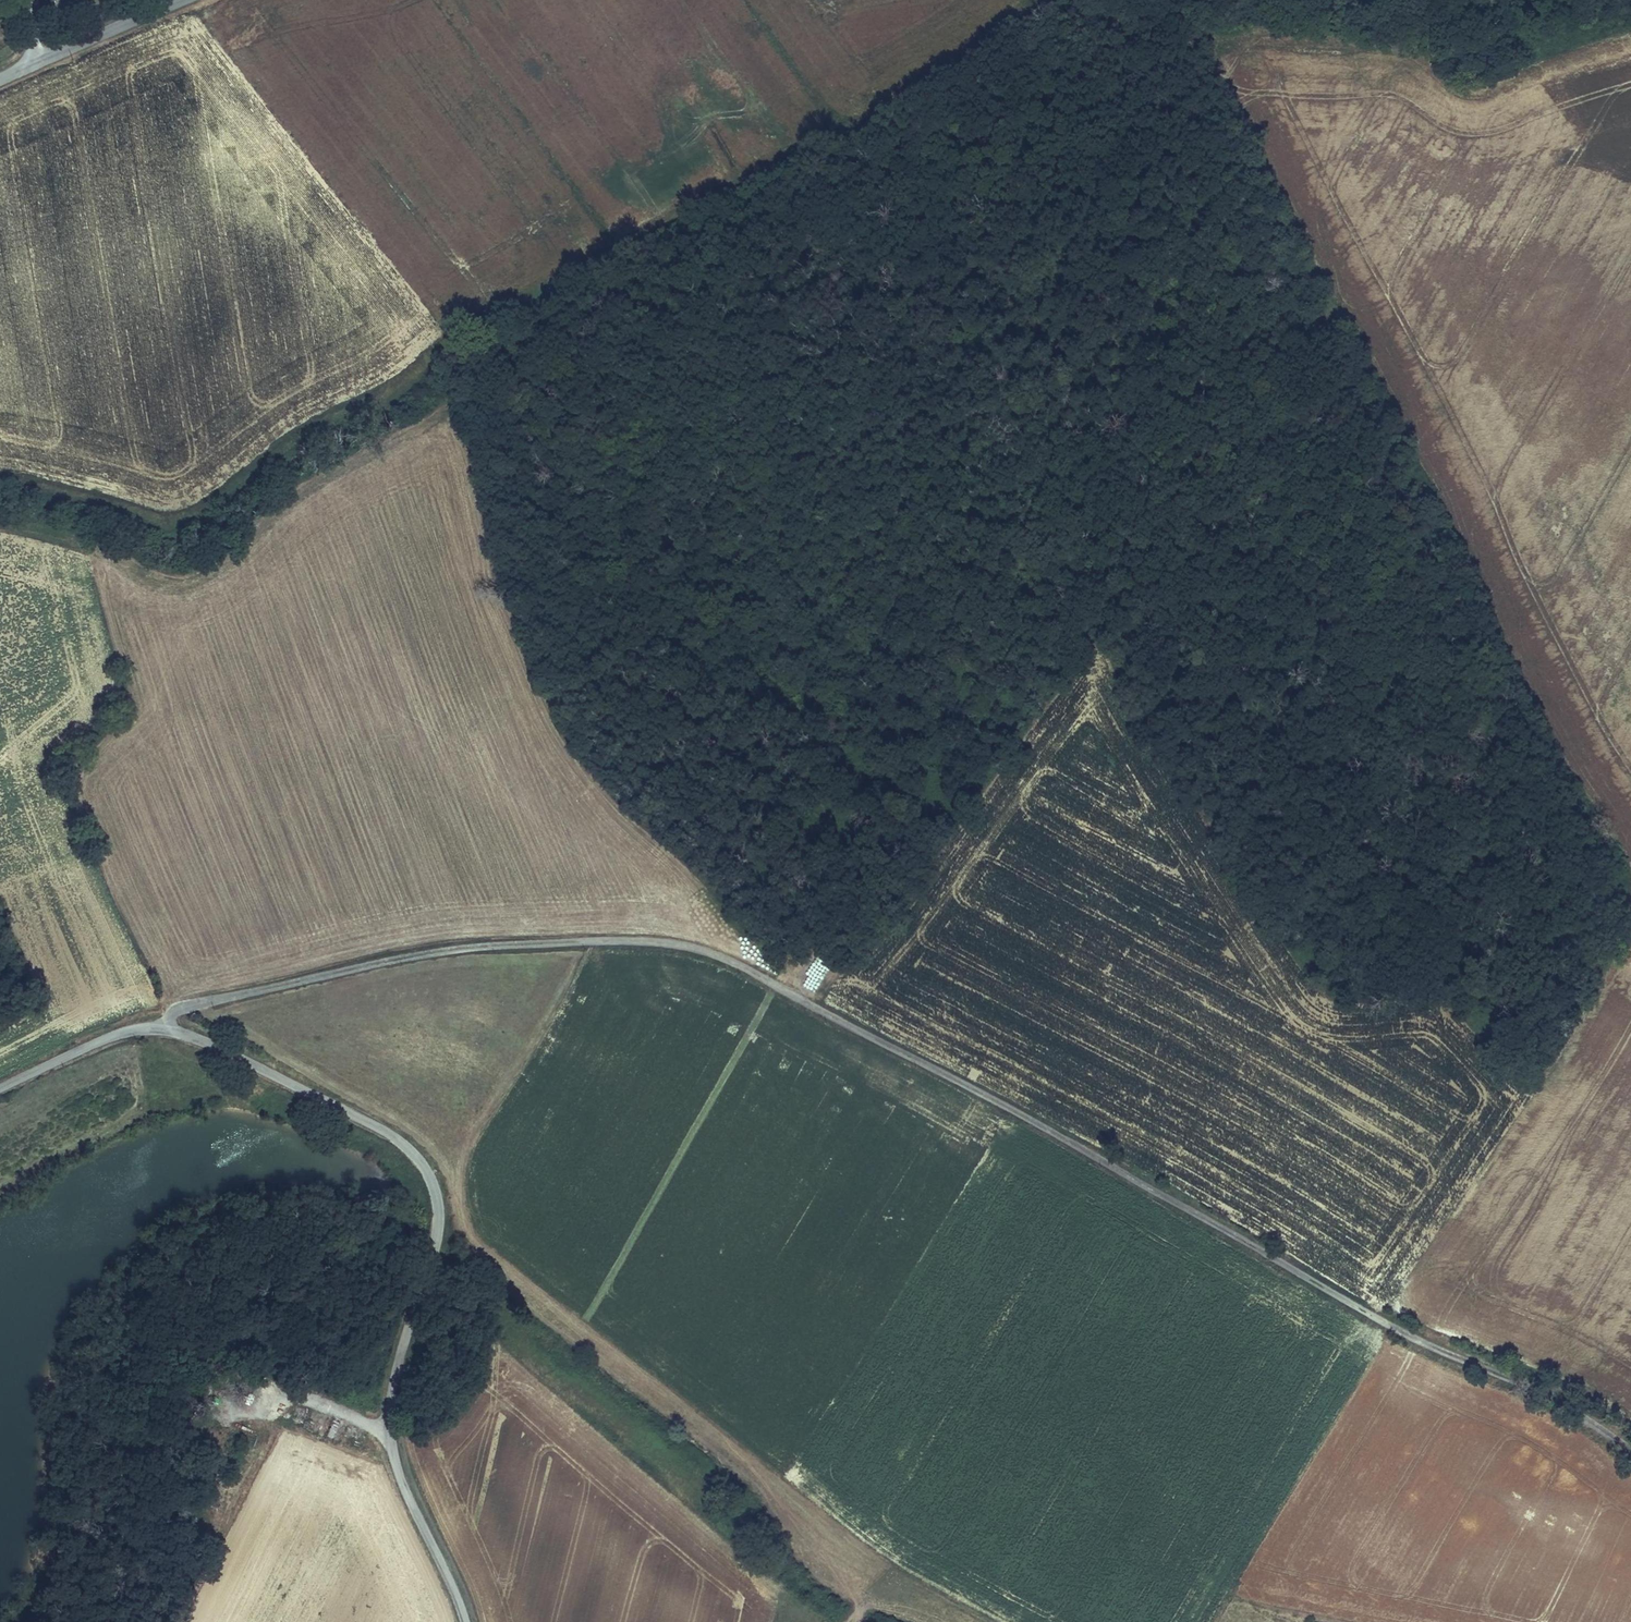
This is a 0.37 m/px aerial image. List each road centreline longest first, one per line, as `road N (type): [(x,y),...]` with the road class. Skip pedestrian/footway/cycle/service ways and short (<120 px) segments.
road 1 (unclassified): [(0,1086),(90,1044),(156,1027),(202,1039),(397,1138),(425,1166),(436,1190),(439,1227),(388,1417),(405,1485),(466,1621)]
road 2 (tertiary): [(180,0),(0,77)]

